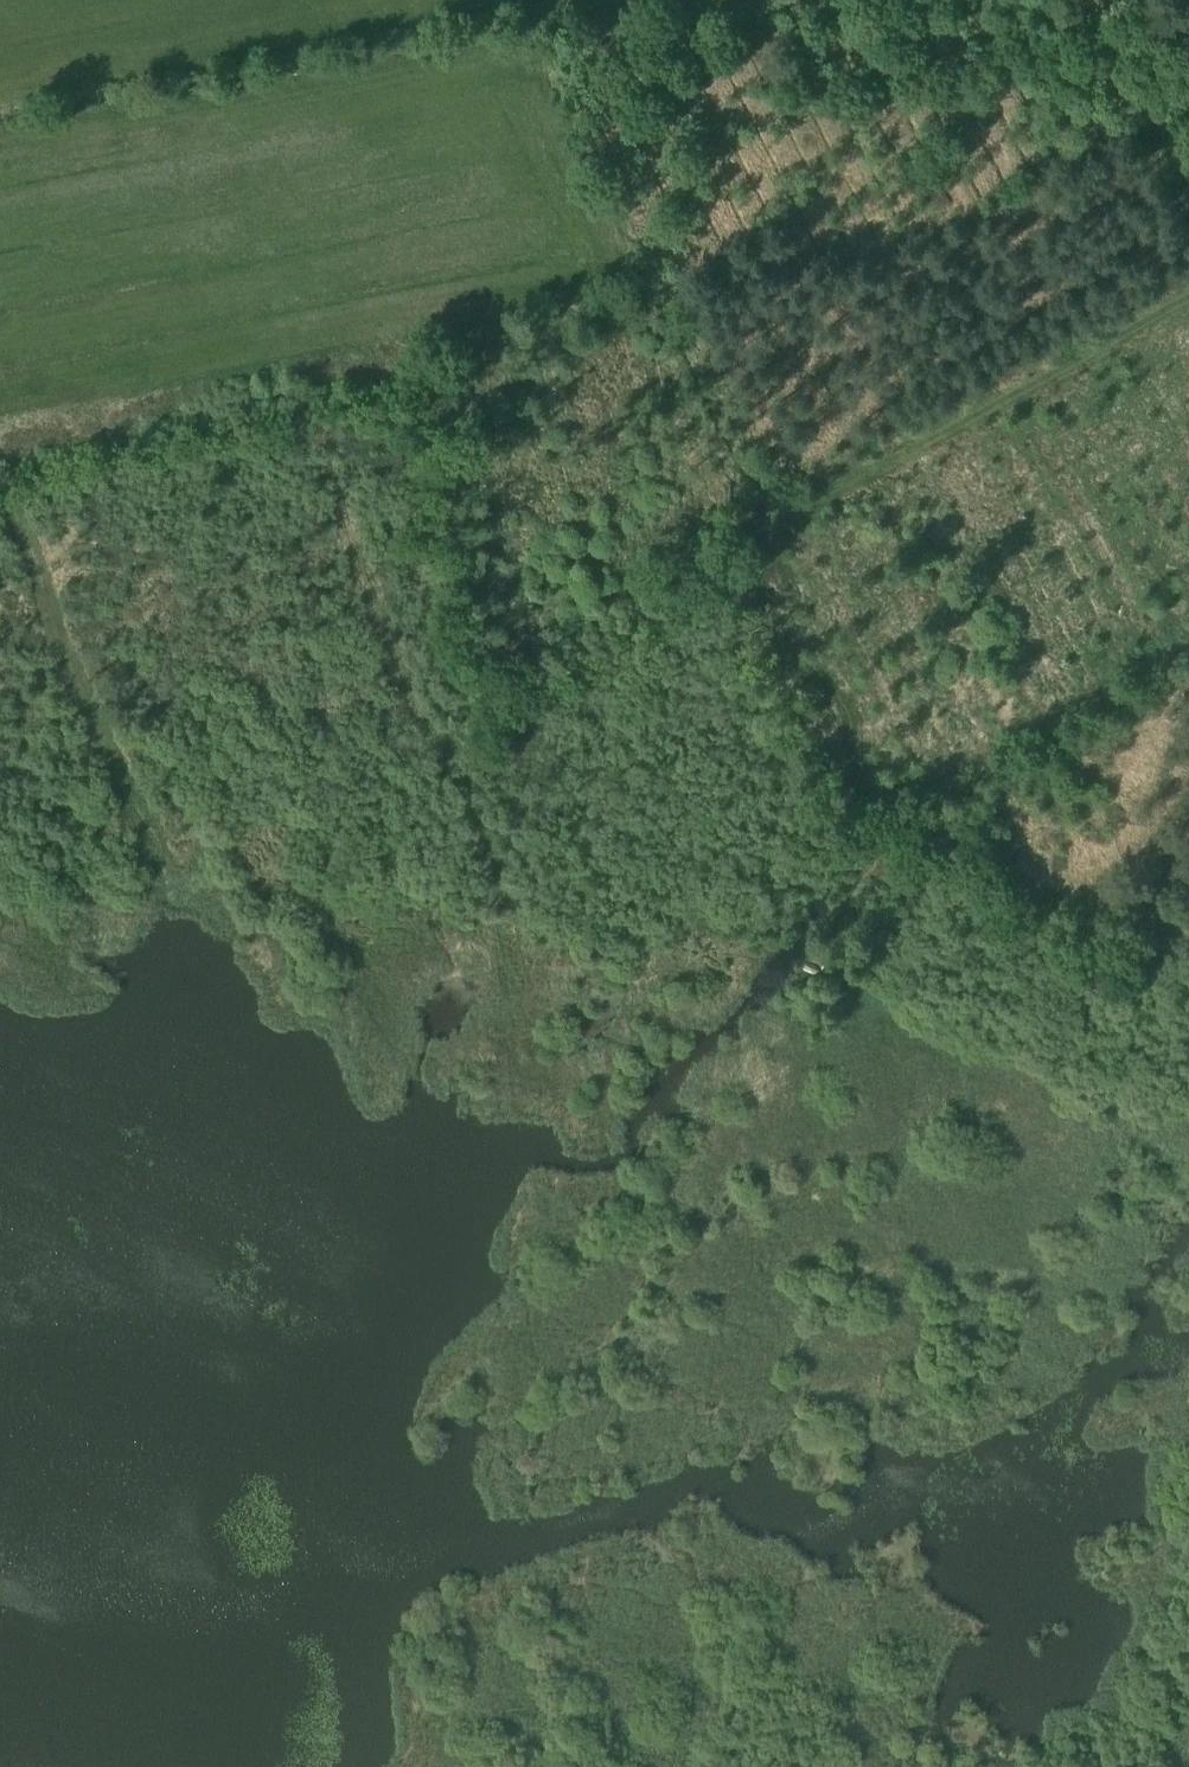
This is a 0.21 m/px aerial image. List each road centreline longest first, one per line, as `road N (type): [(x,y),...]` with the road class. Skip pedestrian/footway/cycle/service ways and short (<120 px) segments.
road 1 (track): [(1108,0),(1188,148)]

